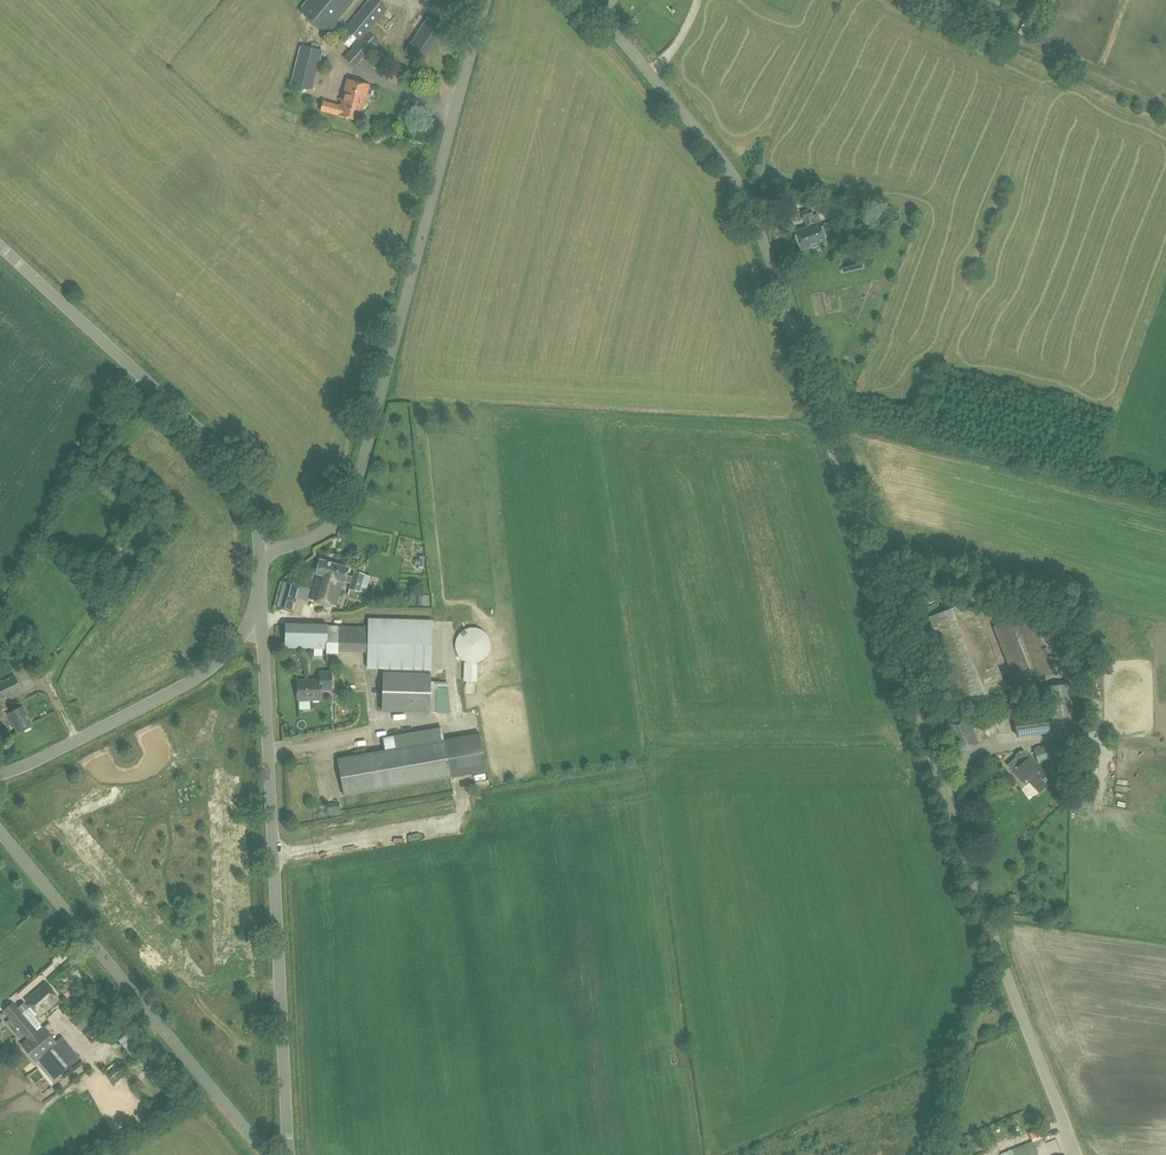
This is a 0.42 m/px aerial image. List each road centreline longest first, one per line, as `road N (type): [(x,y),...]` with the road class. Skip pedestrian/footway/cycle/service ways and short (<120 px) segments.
road 1 (unclassified): [(1072,1154),(986,921),(749,207),(585,0)]
road 2 (tertiary): [(261,552),(325,531),(343,510),(485,0)]
road 3 (unclassified): [(288,1154),(262,615)]
road 4 (unclassified): [(270,1154),(0,832)]
road 5 (unclassified): [(261,552),(254,506),(219,450),(0,248)]
road 6 (tertiary): [(0,775),(212,668),(262,615)]

